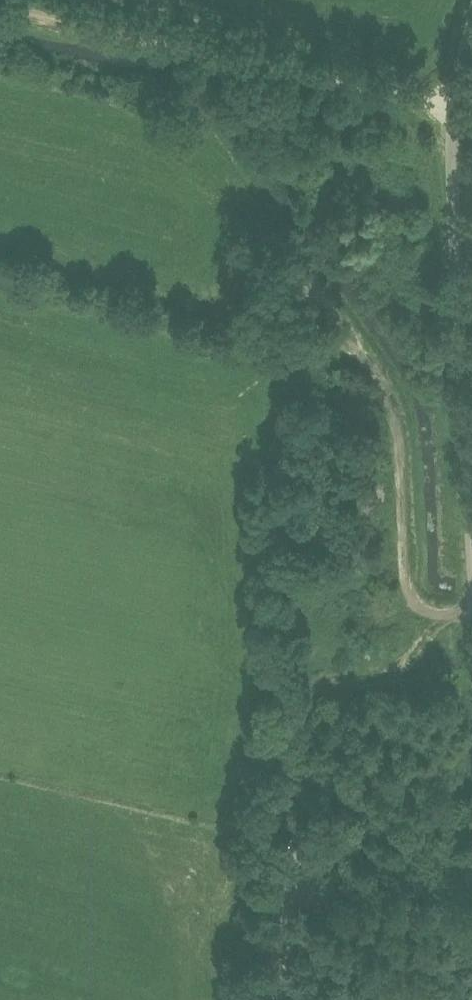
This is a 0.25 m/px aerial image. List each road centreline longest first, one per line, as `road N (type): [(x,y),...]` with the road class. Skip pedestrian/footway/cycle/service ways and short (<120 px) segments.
road 1 (unclassified): [(471,523),(450,142),(471,14)]
road 2 (track): [(471,612),(413,608),(396,579),(394,423),(385,386),(295,241),(271,237)]
road 3 (track): [(452,106),(0,5)]

